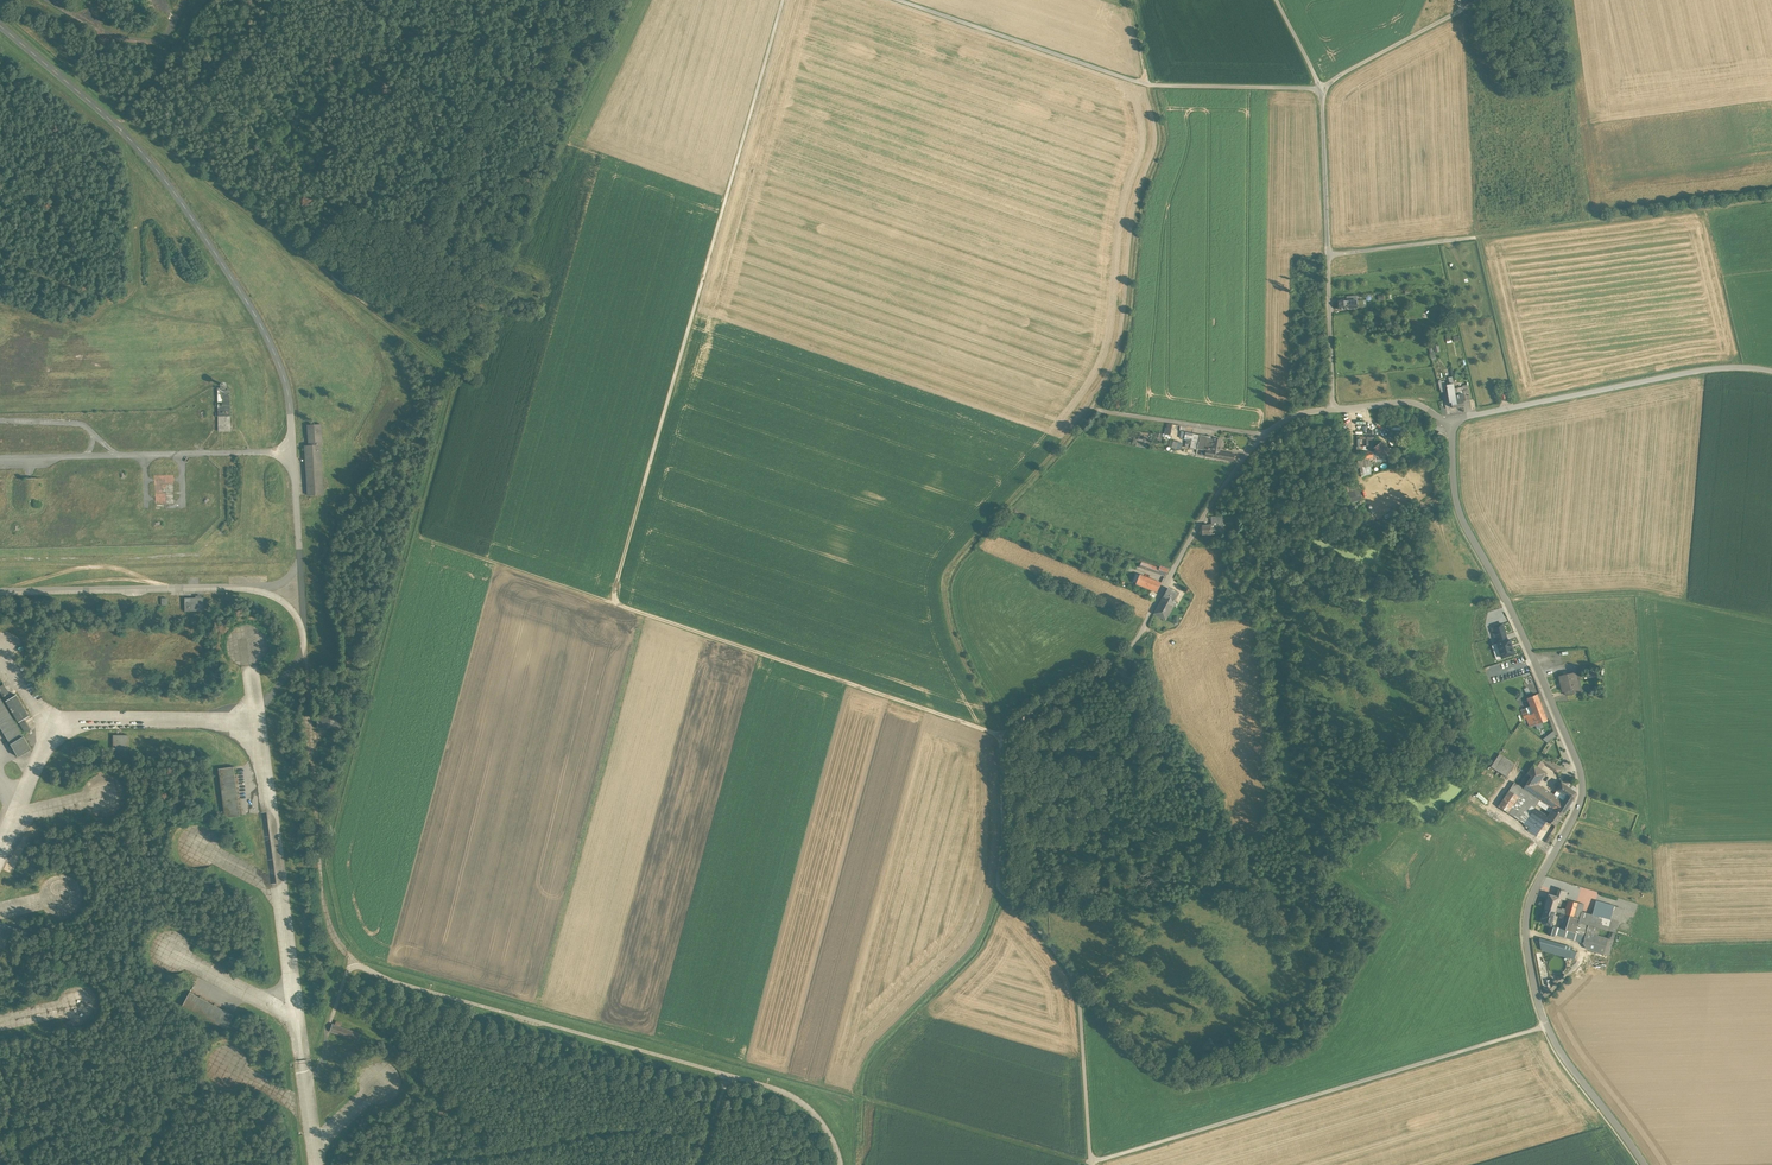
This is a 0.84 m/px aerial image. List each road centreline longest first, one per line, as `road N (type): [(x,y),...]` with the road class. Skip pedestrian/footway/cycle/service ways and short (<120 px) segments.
road 1 (track): [(634,0),(460,375),(330,855),(340,914),(358,949),(377,963),(1086,1162),(1547,1025)]
road 2 (track): [(416,537),(1004,736),(951,633),(942,574),(1089,407)]
road 3 (unclassified): [(1091,1164),(1075,984),(998,887),(1002,740),(1133,645),(1211,502),(1261,438)]
road 4 (tertiary): [(1644,1164),(1567,1064),(1539,1006),(1528,910),(1580,802),(1581,774),(1465,526),(1452,426)]
road 5 (track): [(612,603),(783,0)]
road 6 (track): [(1261,438),(1288,417),(1332,409),(1320,88)]
road 7 (tertiary): [(1452,426),(1467,417),(1706,369),(1771,371)]
road 8 (track): [(1771,199),(1478,237)]
road 9 (track): [(1505,598),(1640,595),(1771,622)]
road 10 (track): [(1147,84),(898,0)]
road 11 (track): [(858,1096),(866,1058),(973,945),(998,887)]
road 12 (track): [(1261,438),(1089,407)]
road 13 (track): [(1320,88),(1147,84)]
road 14 (residential): [(1332,409),(1410,401),(1452,426)]
road 15 (track): [(1329,256),(1450,241)]

